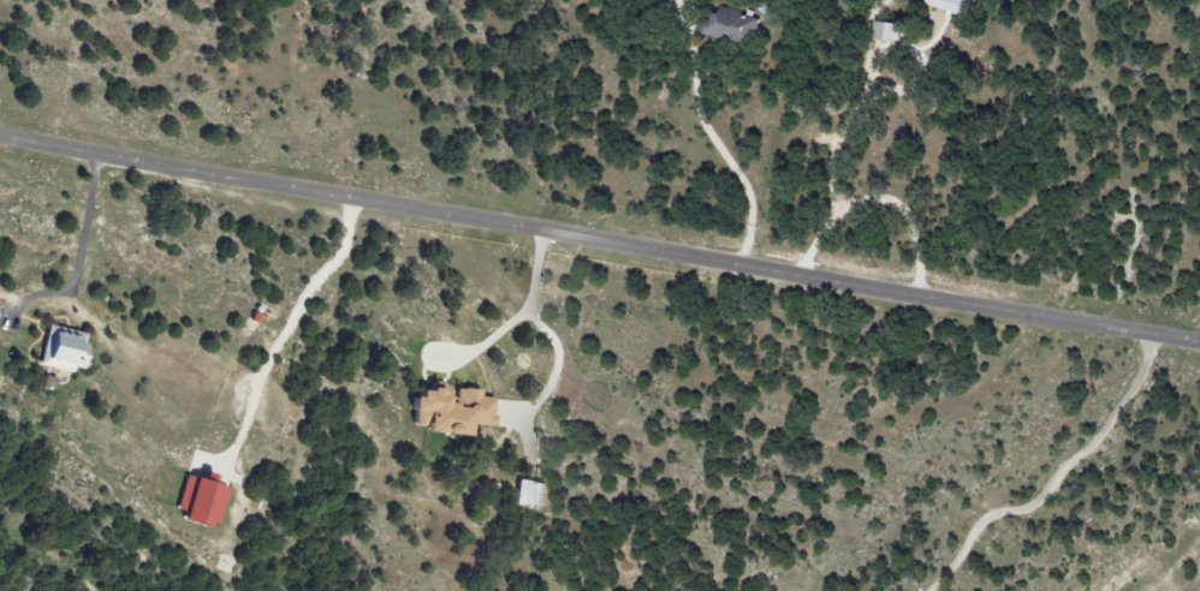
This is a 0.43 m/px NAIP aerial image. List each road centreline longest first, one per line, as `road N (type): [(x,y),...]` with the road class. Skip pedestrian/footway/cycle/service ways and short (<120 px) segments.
road 1 (residential): [(0,138),(1199,345)]

